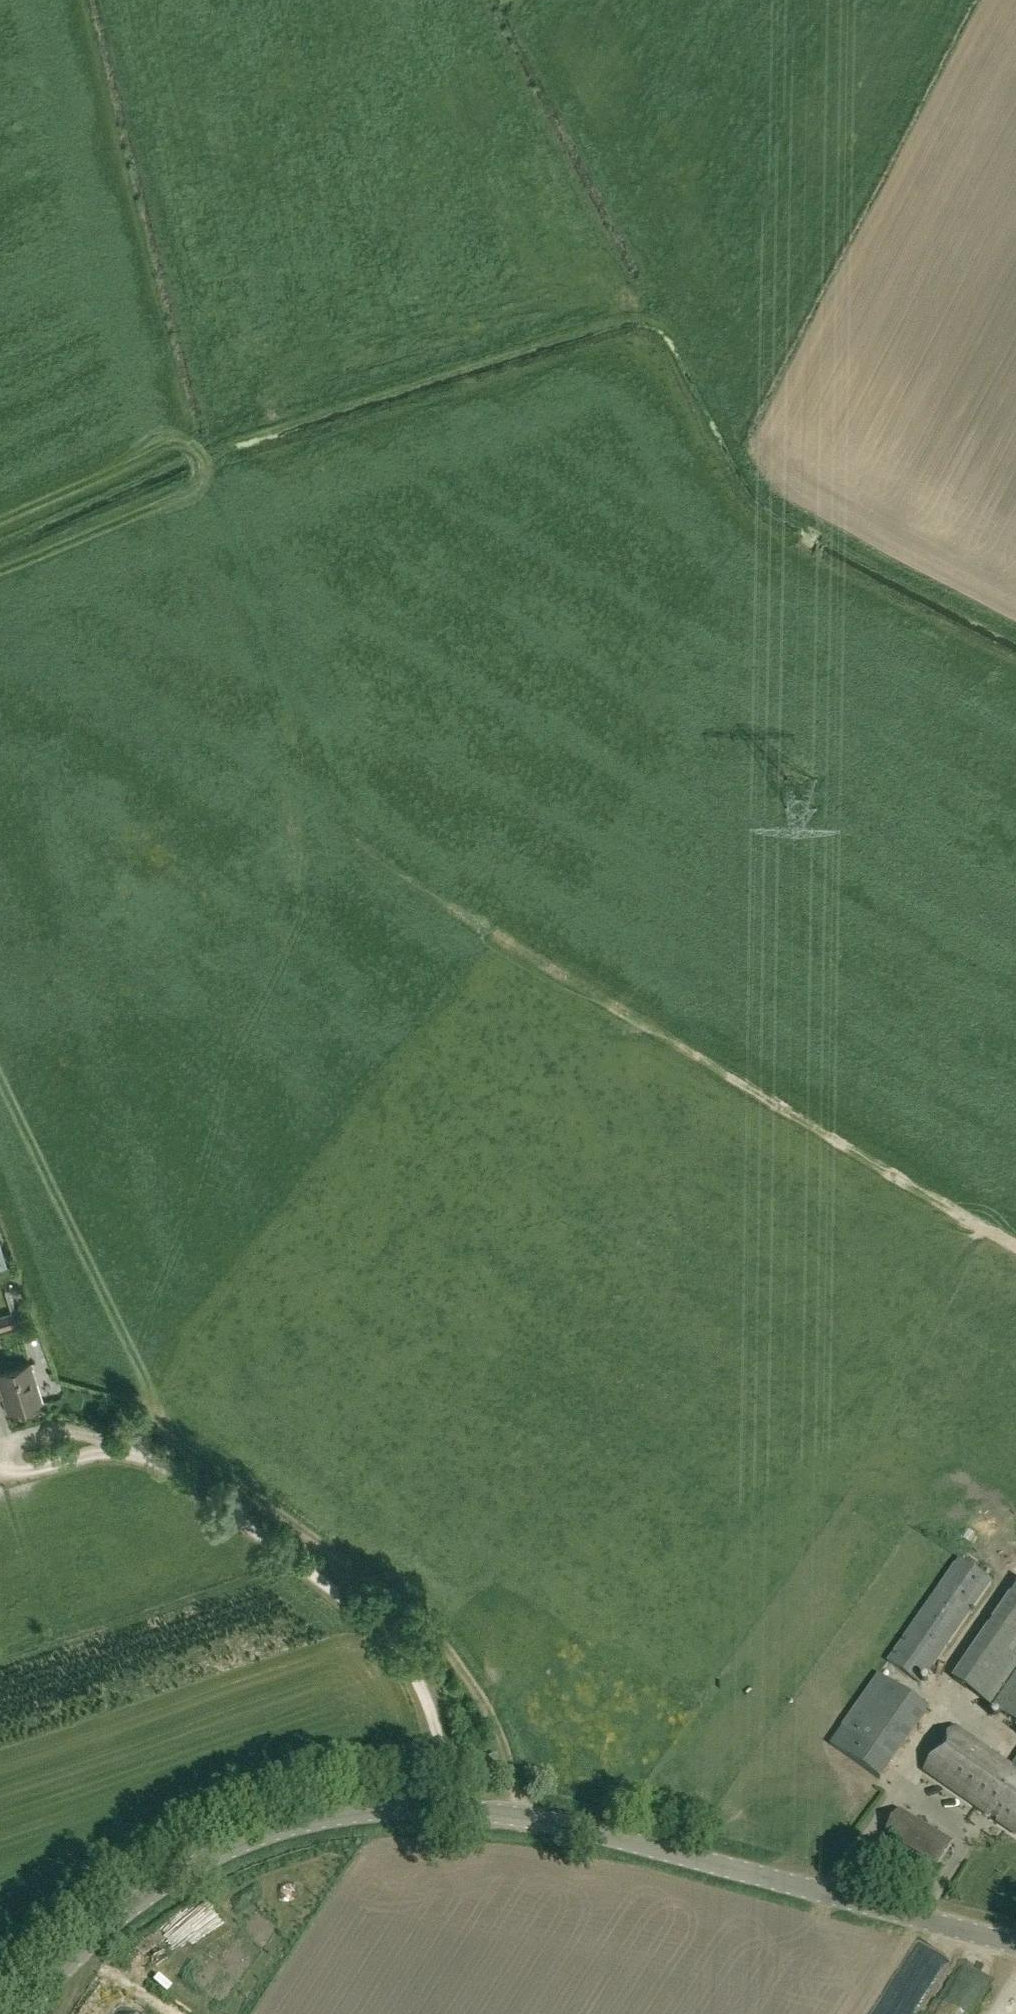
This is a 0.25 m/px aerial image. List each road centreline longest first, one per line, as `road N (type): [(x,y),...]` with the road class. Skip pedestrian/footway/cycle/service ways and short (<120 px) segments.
road 1 (tertiary): [(30,2013),(128,1913),(181,1877),(285,1830),(402,1811),(576,1831),(1015,1944)]

